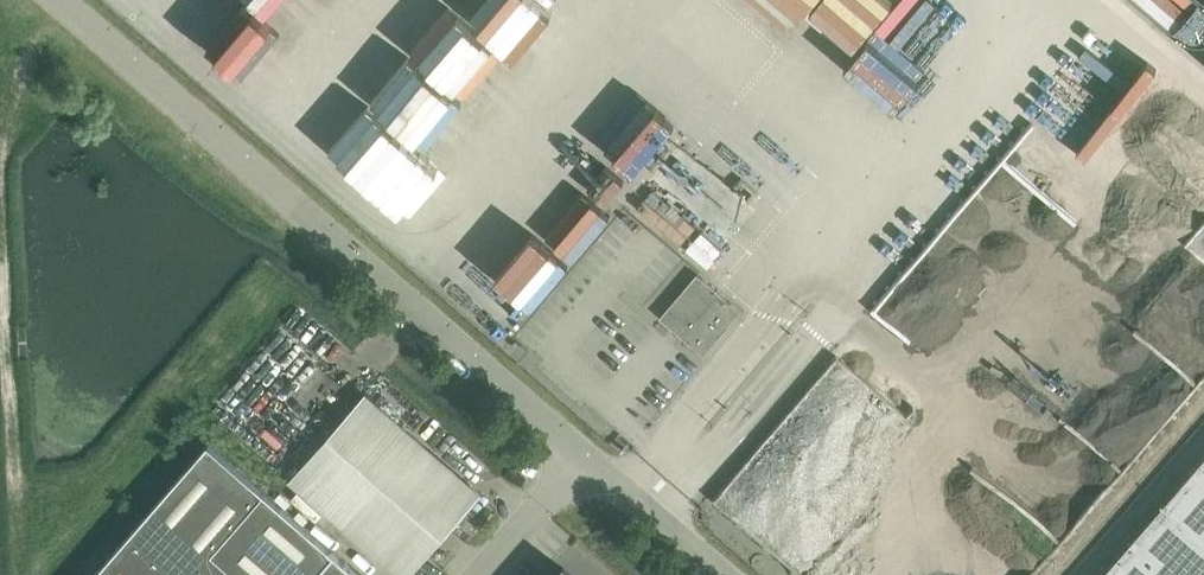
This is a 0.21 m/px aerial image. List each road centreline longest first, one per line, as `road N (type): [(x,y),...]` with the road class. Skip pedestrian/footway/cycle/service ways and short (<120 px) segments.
road 1 (unclassified): [(58,0),(586,455)]
road 2 (unclassified): [(586,455),(725,574)]
road 3 (unclassified): [(483,574),(586,455)]

